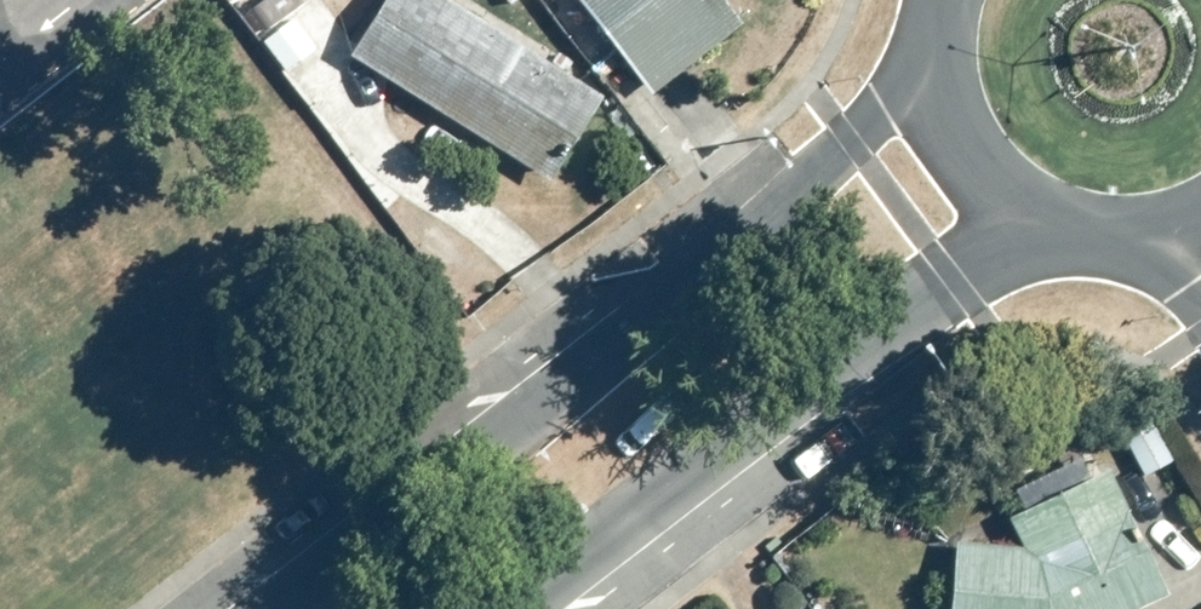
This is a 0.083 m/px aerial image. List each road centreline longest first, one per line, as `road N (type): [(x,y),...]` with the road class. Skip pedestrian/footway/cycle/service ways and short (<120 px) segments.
road 1 (tertiary): [(206,608),(617,299),(895,105),(933,63)]
road 2 (tertiary): [(1031,207),(453,608)]
road 3 (secondary): [(1031,207),(983,170),(949,120),(933,63)]

